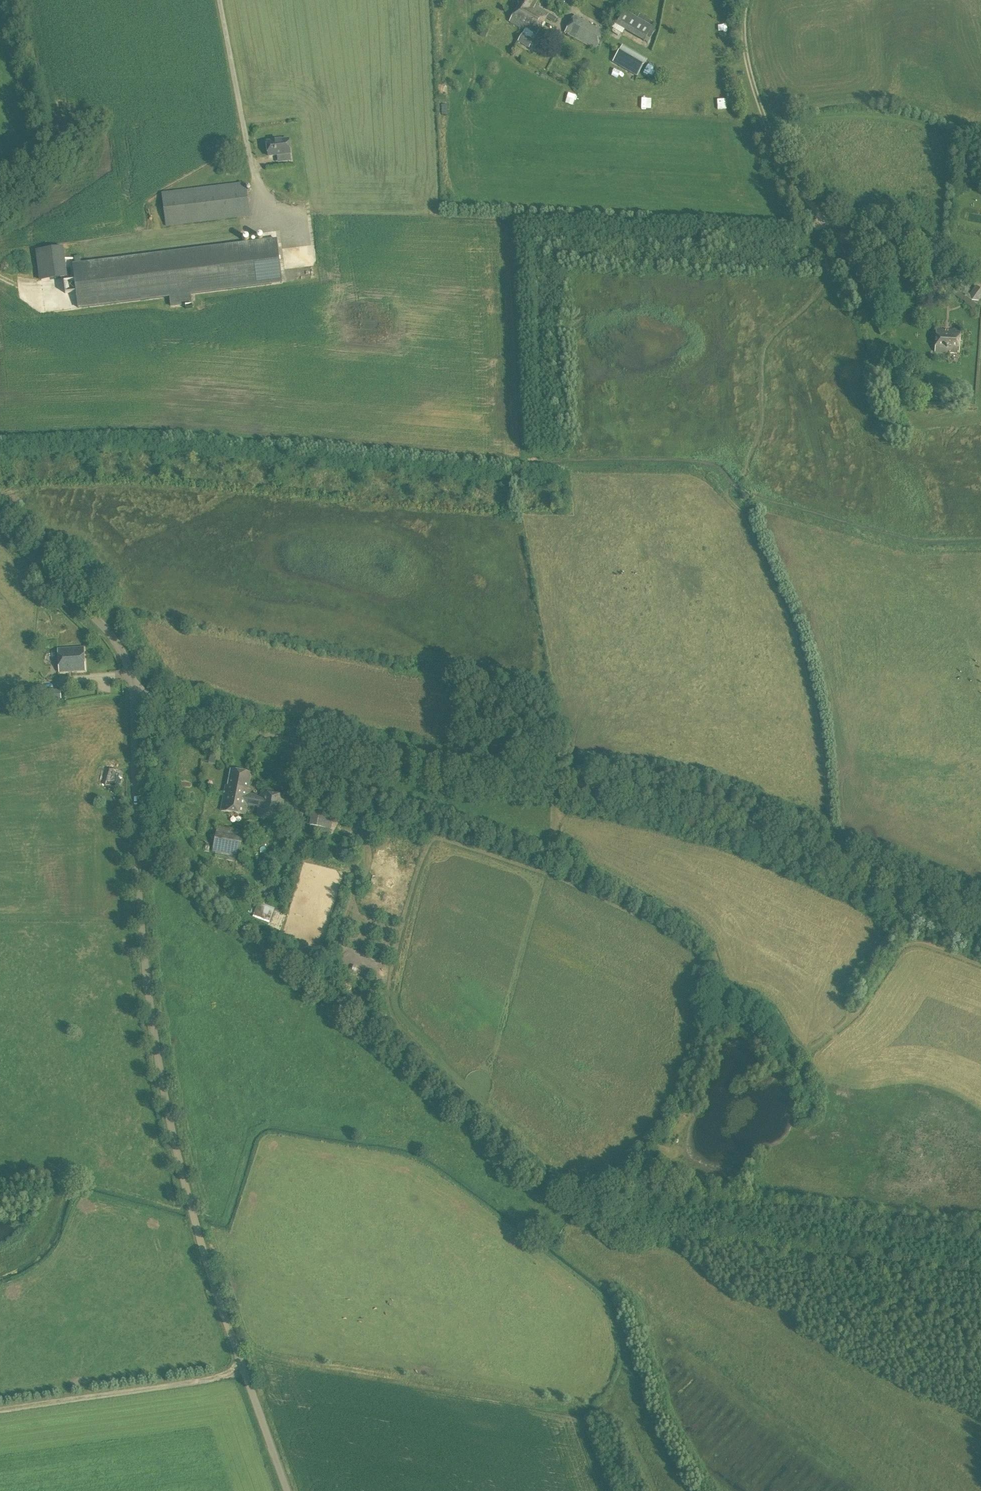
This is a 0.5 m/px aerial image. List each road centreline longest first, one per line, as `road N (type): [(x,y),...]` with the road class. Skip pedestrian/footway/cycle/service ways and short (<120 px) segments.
road 1 (unclassified): [(288,1490),(200,1240),(171,1120),(145,960),(130,669),(105,627),(0,520)]
road 2 (track): [(833,853),(676,797),(296,741)]
road 3 (track): [(832,222),(895,414),(913,425),(980,416)]
road 4 (track): [(747,0),(746,55),(774,141),(798,186),(832,222)]
road 5 (unclassified): [(220,0),(258,199)]
road 6 (track): [(296,741),(200,717),(132,688)]
road 7 (track): [(980,918),(833,853)]

